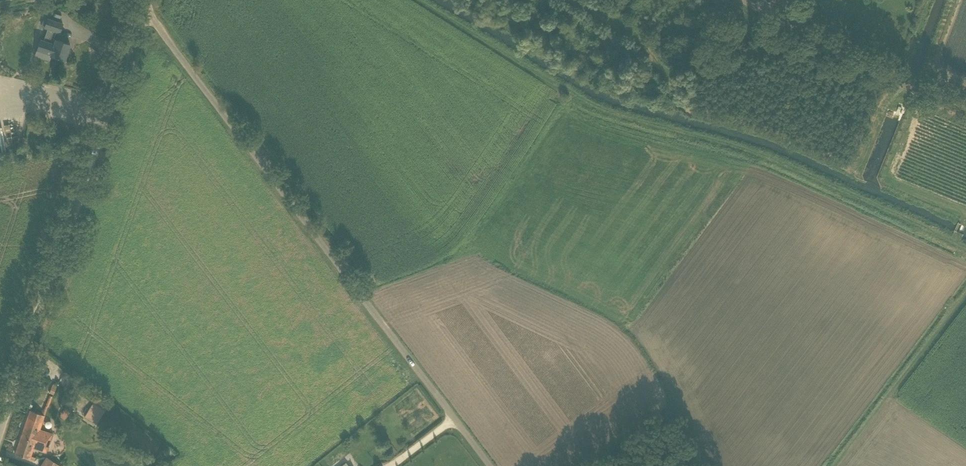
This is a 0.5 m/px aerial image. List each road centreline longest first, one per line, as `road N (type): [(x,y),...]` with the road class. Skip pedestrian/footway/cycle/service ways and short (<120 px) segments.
road 1 (unclassified): [(491,465),(142,7)]
road 2 (unclassified): [(0,422),(142,7)]
road 3 (track): [(965,247),(751,156),(577,100)]
road 4 (unclassified): [(965,106),(743,0)]

